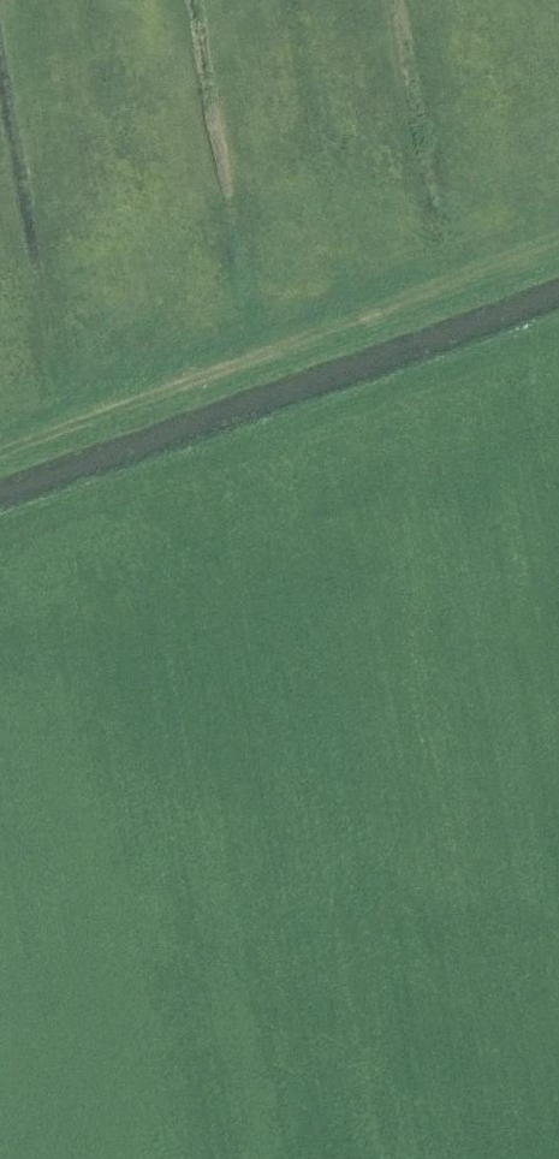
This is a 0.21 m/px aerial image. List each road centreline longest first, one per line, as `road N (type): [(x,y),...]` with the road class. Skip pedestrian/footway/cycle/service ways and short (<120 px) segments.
road 1 (track): [(558,244),(0,455)]

